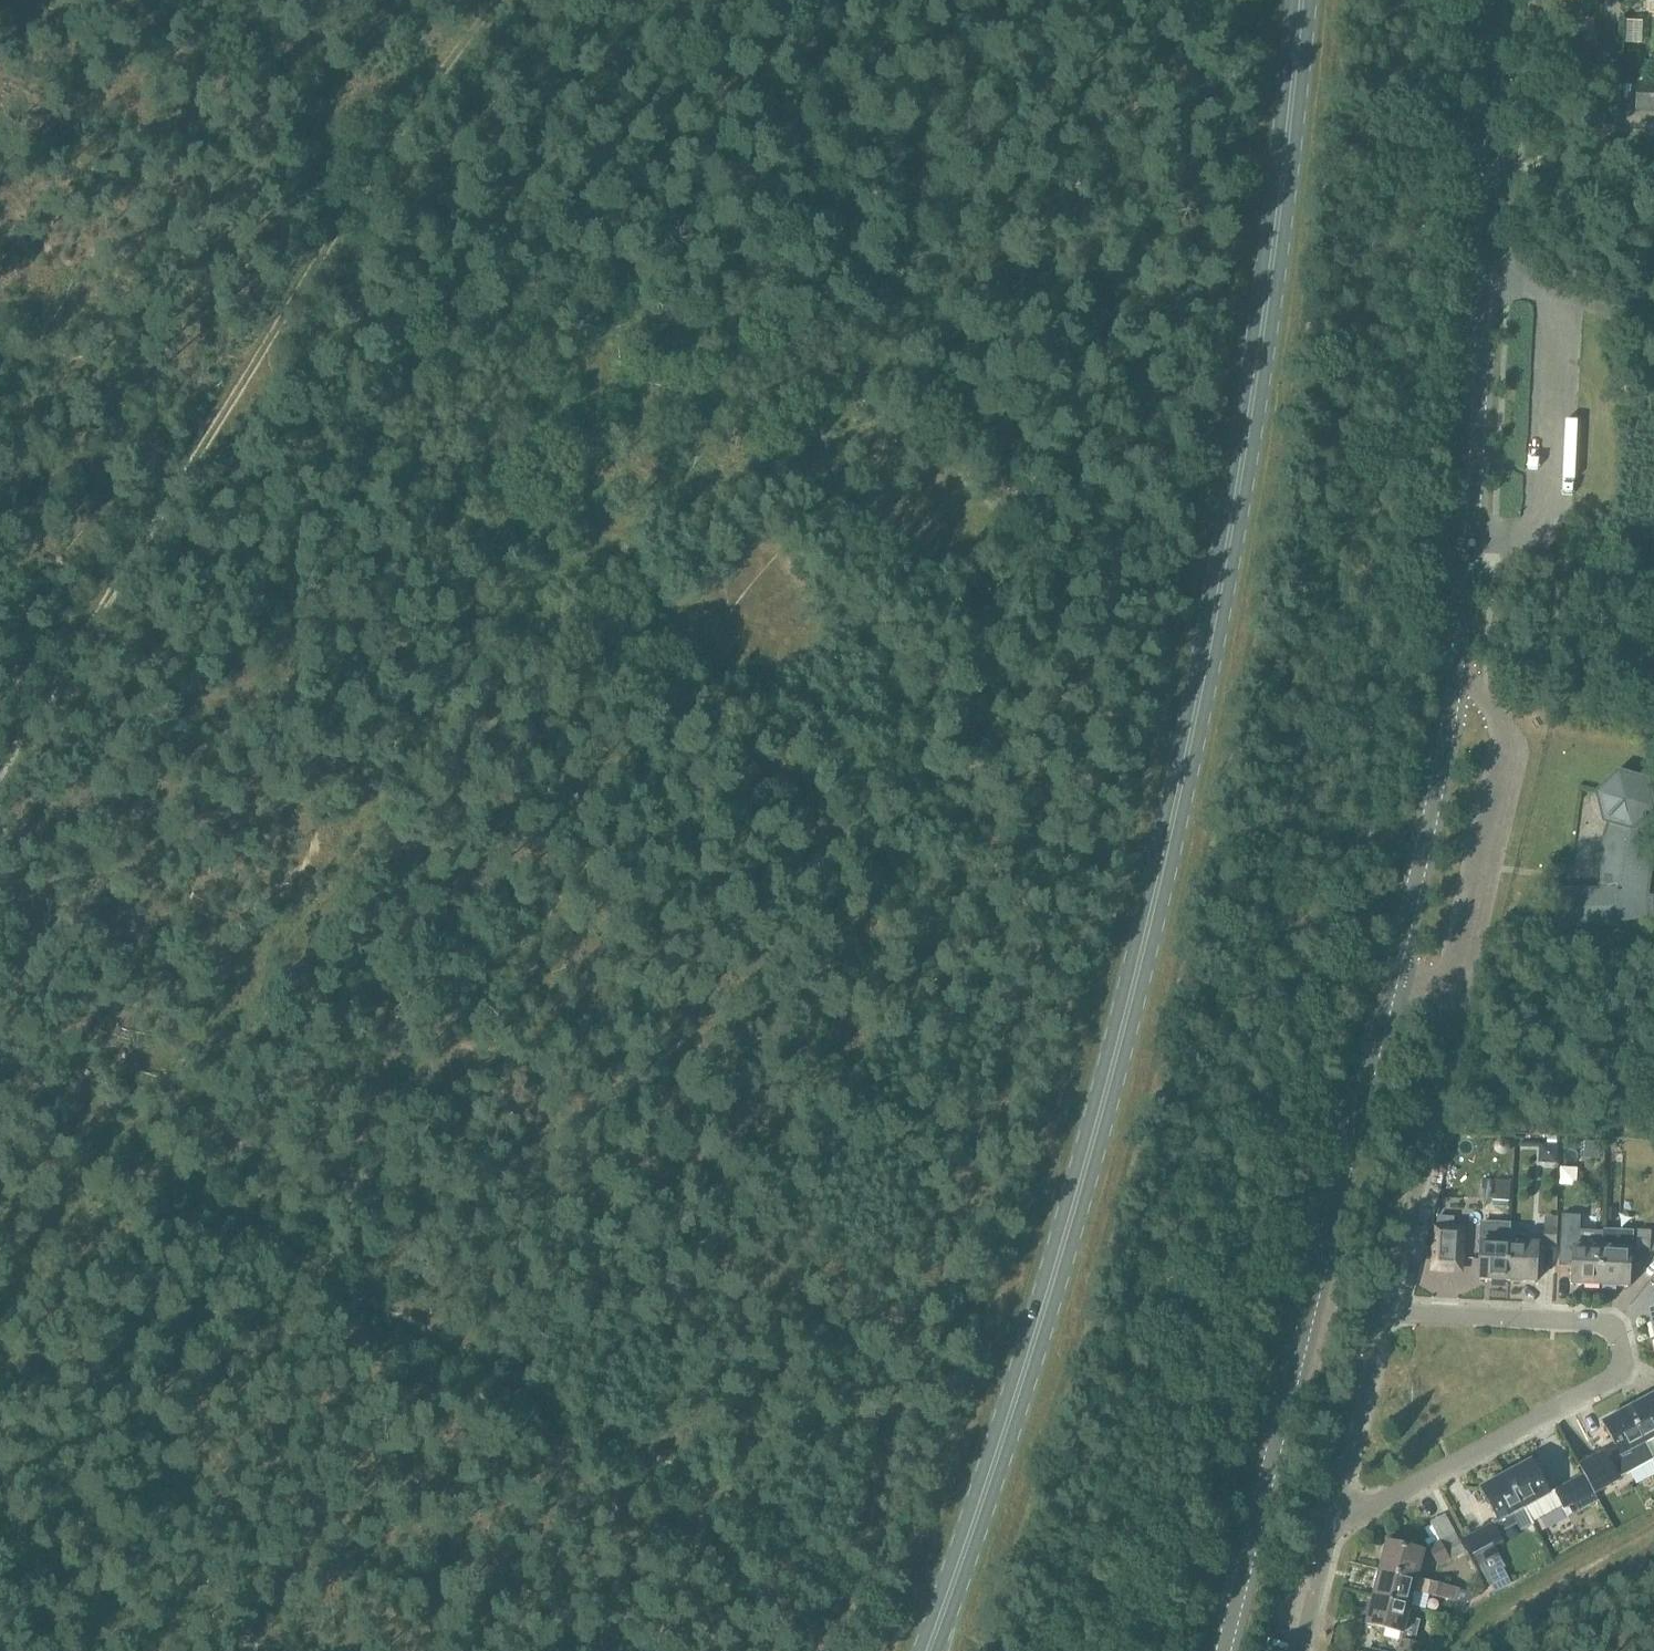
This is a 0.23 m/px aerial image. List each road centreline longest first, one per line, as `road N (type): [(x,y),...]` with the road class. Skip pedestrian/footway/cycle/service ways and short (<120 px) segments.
road 1 (primary): [(1295,0),(1254,367),(1150,902),(1022,1368),(926,1650)]
road 2 (track): [(0,741),(231,358),(410,83),(481,0)]
road 3 (unclassified): [(1455,715),(1493,400),(1512,0)]
road 4 (unclassified): [(1226,1650),(1389,984)]
road 5 (residential): [(1339,1520),(1609,1377),(1619,1350),(1615,1325),(1603,1315),(1392,1301)]
road 6 (track): [(337,1278),(708,1492)]
road 7 (track): [(0,1049),(337,1278)]
road 8 (unclassified): [(1455,995),(1510,794),(1504,734),(1487,717),(1455,715)]
road 9 (unclassified): [(1392,1301),(1455,995)]
road 10 (unclassified): [(1389,984),(1455,715)]
road 11 (unclassified): [(1339,1520),(1392,1301)]
road 12 (unclassified): [(1306,1650),(1339,1520)]

